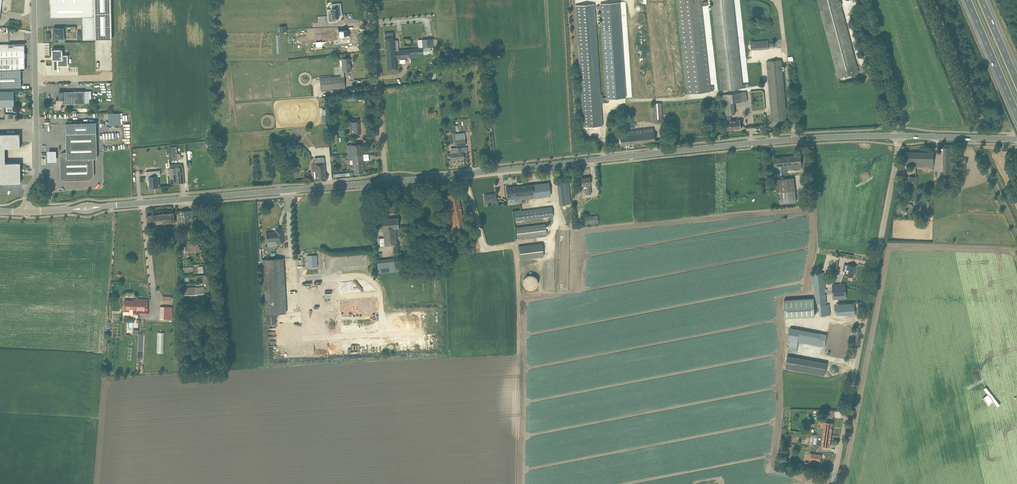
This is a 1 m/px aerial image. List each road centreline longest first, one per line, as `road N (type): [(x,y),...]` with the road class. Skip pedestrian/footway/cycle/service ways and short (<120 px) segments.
road 1 (tertiary): [(898,135),(386,181)]
road 2 (tertiary): [(386,181),(27,211)]
road 3 (unclassified): [(834,483),(898,135)]
road 4 (unclassified): [(27,211),(38,172),(35,0)]
road 5 (track): [(516,483),(520,288)]
road 6 (unclassified): [(386,181),(370,0)]
road 7 (unclassified): [(898,135),(866,0)]
road 8 (motorway): [(969,0),(1016,112)]

